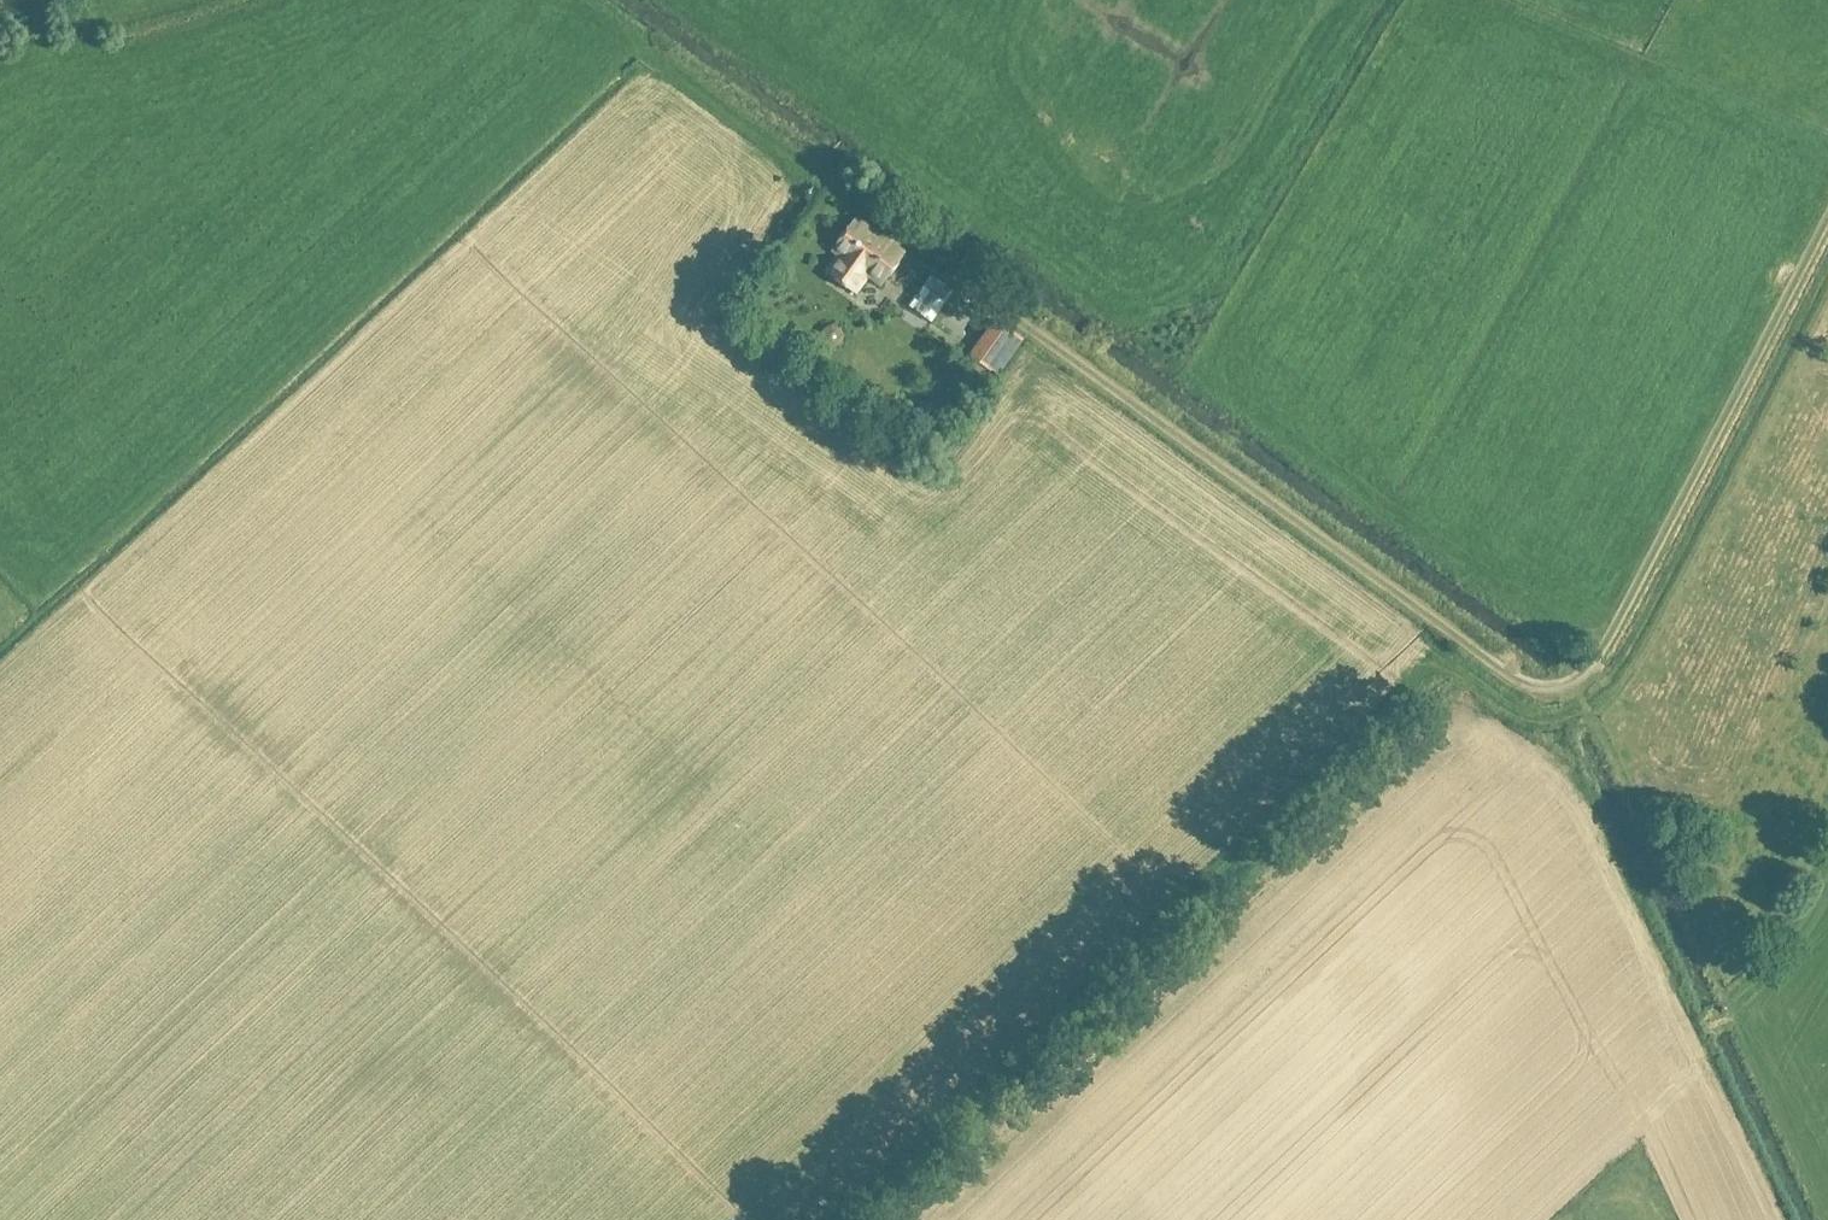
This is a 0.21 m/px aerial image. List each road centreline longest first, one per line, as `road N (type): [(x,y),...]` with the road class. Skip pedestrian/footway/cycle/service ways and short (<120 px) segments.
road 1 (track): [(1827,210),(1604,647),(1569,683),(1544,687),(1521,681),(1032,329)]

